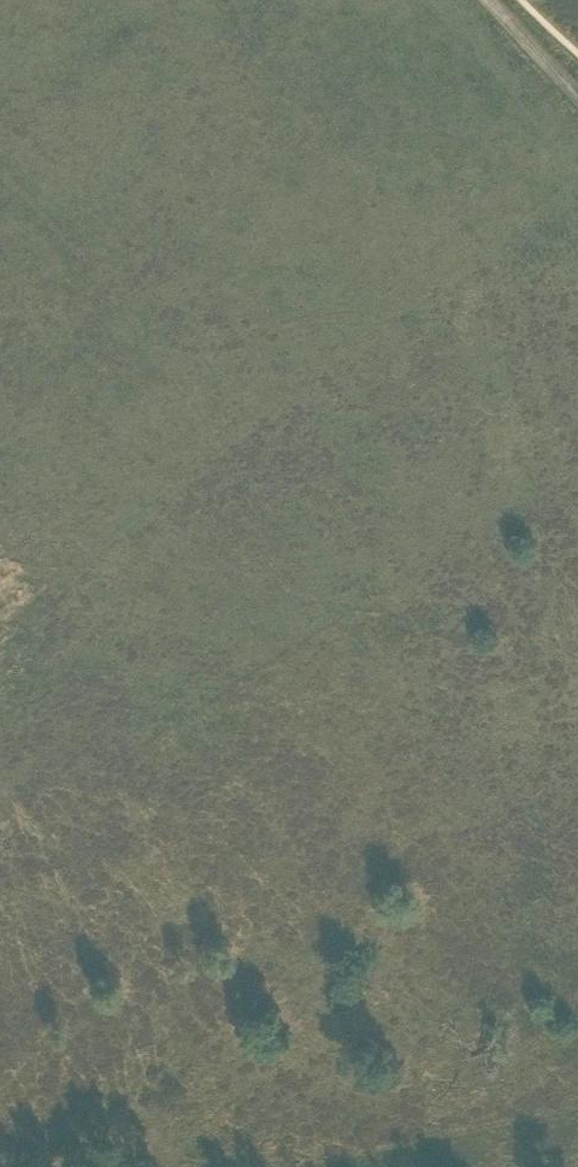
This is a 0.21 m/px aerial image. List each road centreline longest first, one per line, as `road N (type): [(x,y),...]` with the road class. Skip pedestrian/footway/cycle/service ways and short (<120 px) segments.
road 1 (track): [(490,0),(577,97)]

